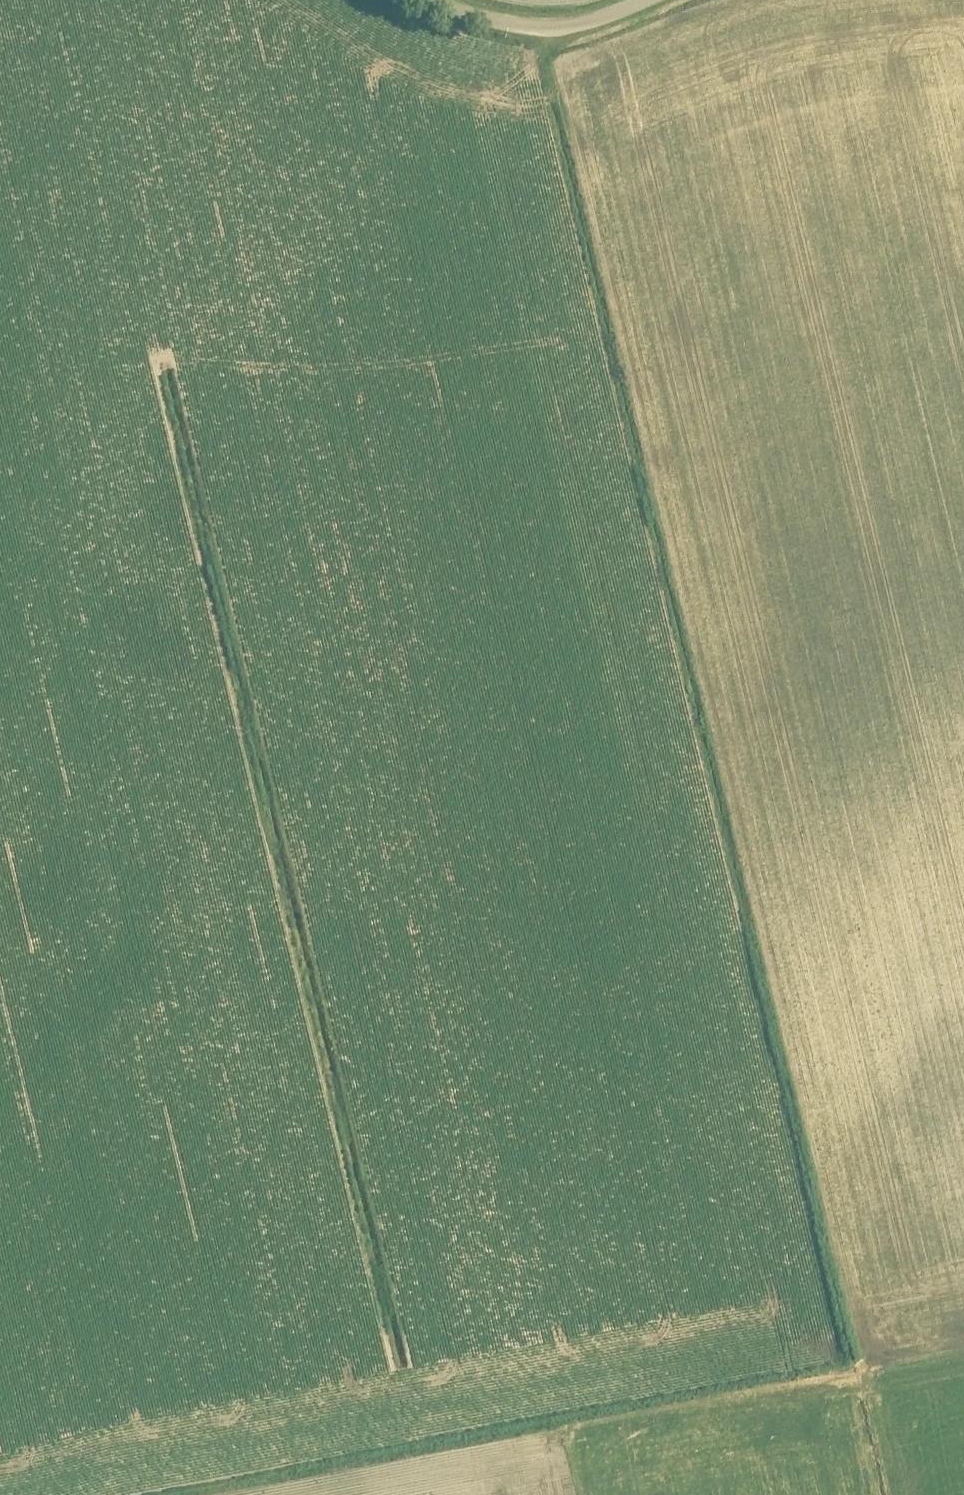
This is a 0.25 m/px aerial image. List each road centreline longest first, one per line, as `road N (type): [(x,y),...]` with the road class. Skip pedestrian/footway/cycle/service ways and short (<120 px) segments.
road 1 (unclassified): [(644,0),(552,30),(483,20),(428,0)]

